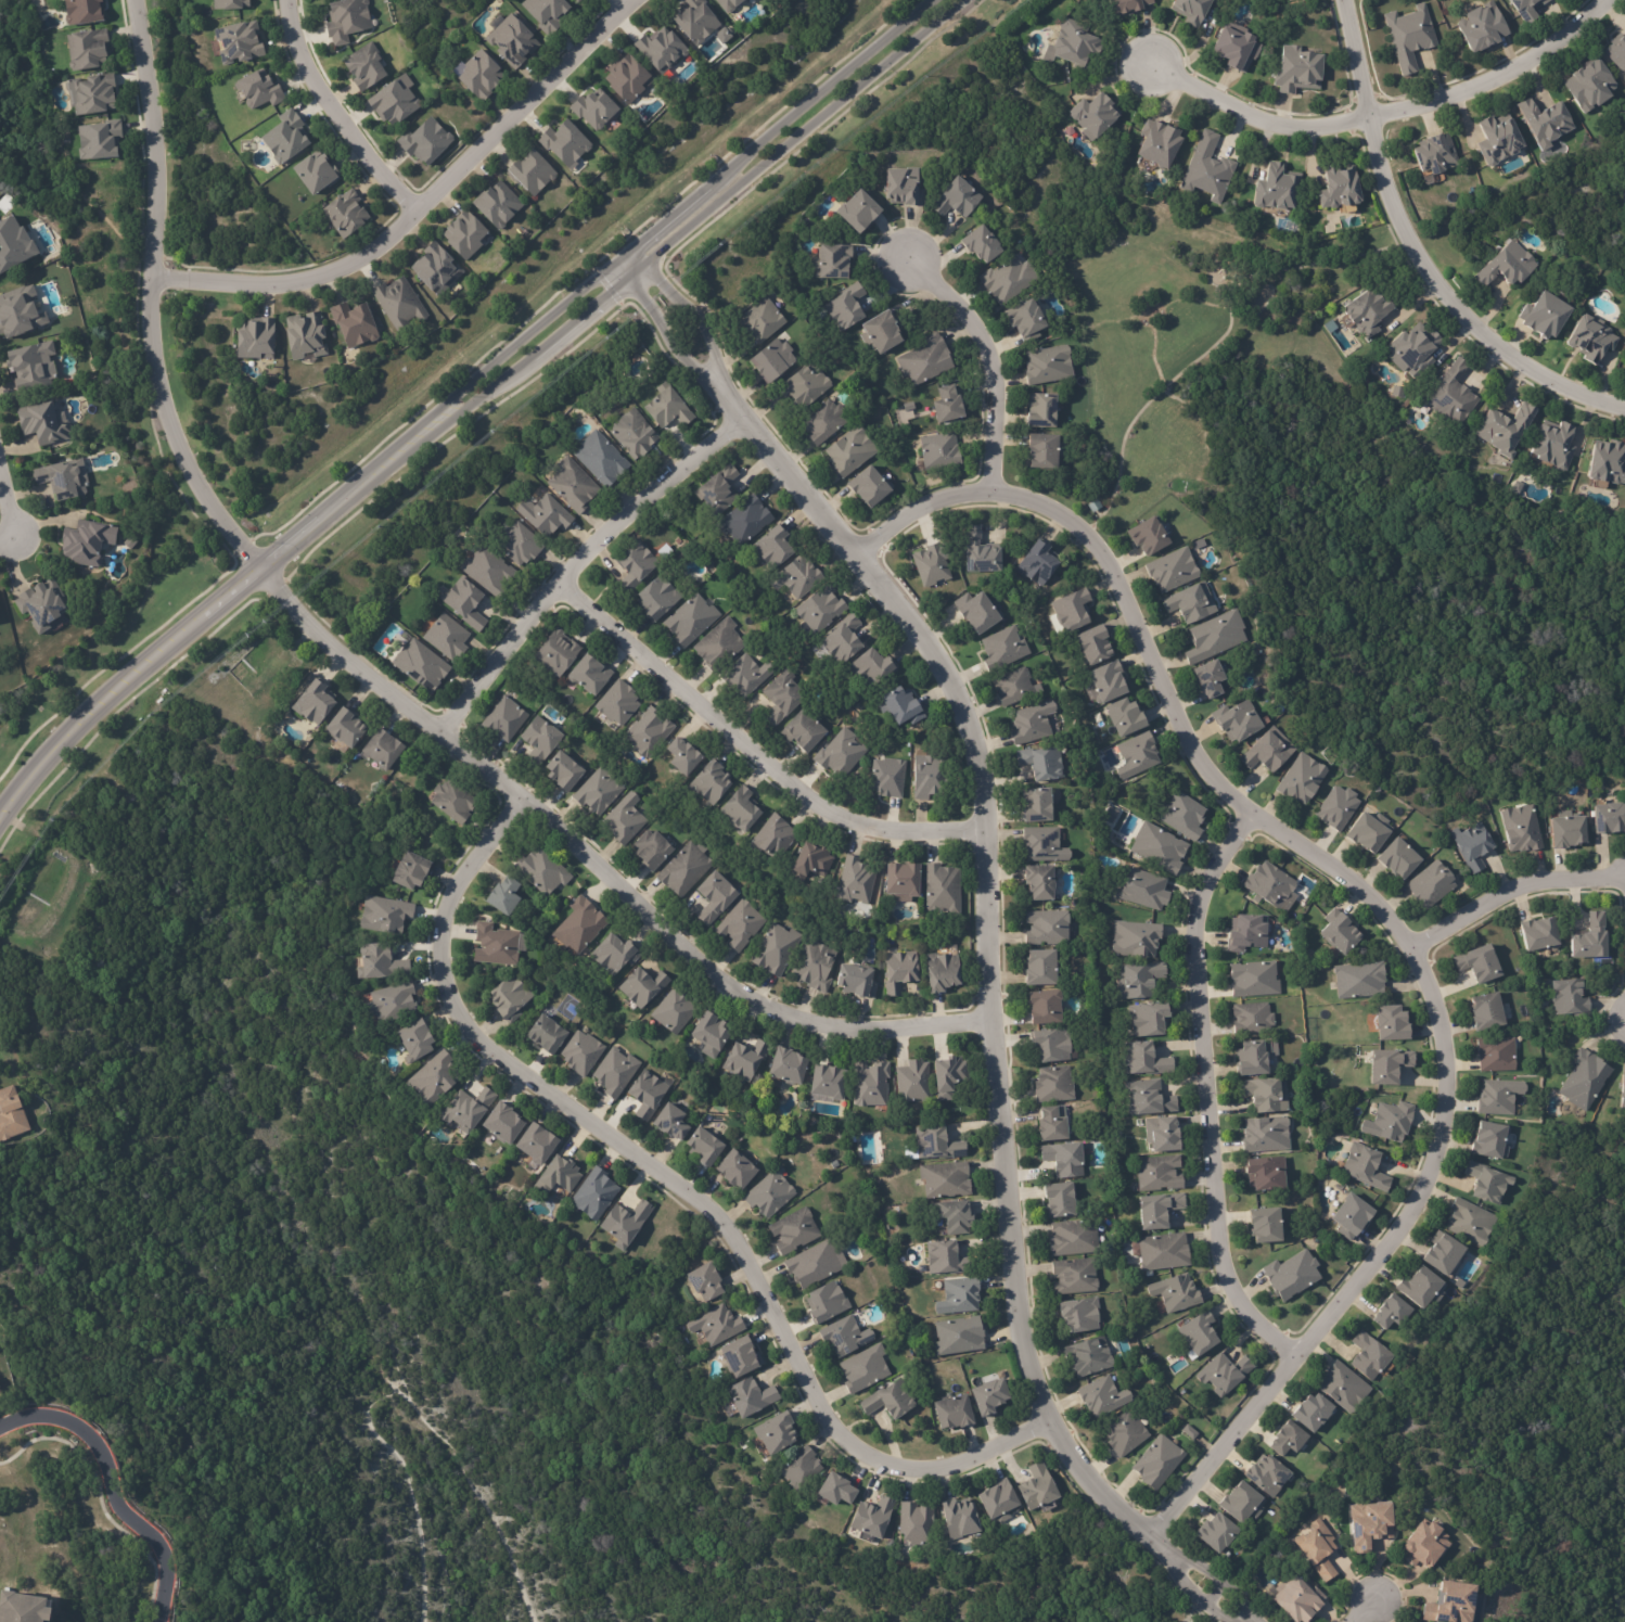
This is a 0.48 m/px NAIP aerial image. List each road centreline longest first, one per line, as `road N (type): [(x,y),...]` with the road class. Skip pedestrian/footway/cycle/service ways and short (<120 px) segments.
road 1 (residential): [(1250,1621),(1095,1481),(1038,1393),(1019,1292),(991,1030),(984,786),(958,701),(862,562),(616,261)]
road 2 (residential): [(991,1030),(847,1036),(748,1000),(560,831),(363,673),(256,569),(189,472),(152,381),(151,125),(132,0)]
road 3 (residential): [(1163,1541),(1428,1191),(1447,1091),(1438,1023),(1411,946),(1347,883),(1252,820),(1204,772),(1112,573),(1084,535),(1024,505),(969,500),(922,514),(862,562)]
road 4 (residential): [(1053,1422),(945,1473),(901,1469),(862,1451),(841,1429),(743,1241),(473,1033),(455,996),(450,937),(459,908),(527,806)]
road 5 (tertiary): [(436,422),(463,414),(964,0)]
road 6 (tertiary): [(928,0),(450,400),(436,422)]
road 7 (residential): [(639,0),(375,250),(328,276),(259,285),(152,278)]
road 8 (residential): [(1304,1362),(1234,1299),(1219,1241),(1197,922),(1252,820)]
road 9 (tertiary): [(0,808),(89,705),(436,422)]
road 10 (residential): [(1624,413),(1552,387),(1508,358),(1463,322),(1429,278),(1390,187),(1346,0)]
road 11 (residential): [(1146,62),(1259,126),(1297,135),(1344,131),(1506,81),(1619,0)]
road 12 (residential): [(987,839),(887,834),(832,815),(567,589)]
road 13 (residential): [(451,741),(606,546),(748,425)]
road 14 (residential): [(0,1428),(33,1415),(55,1418),(78,1428),(103,1457),(116,1502),(165,1559),(158,1621)]
road 15 (residential): [(994,499),(999,410),(988,347),(955,302),(888,247)]
road 16 (residential): [(292,0),(315,65),(356,135),(415,209)]
road 17 (residential): [(1624,879),(1601,873),(1527,883),(1411,946)]

